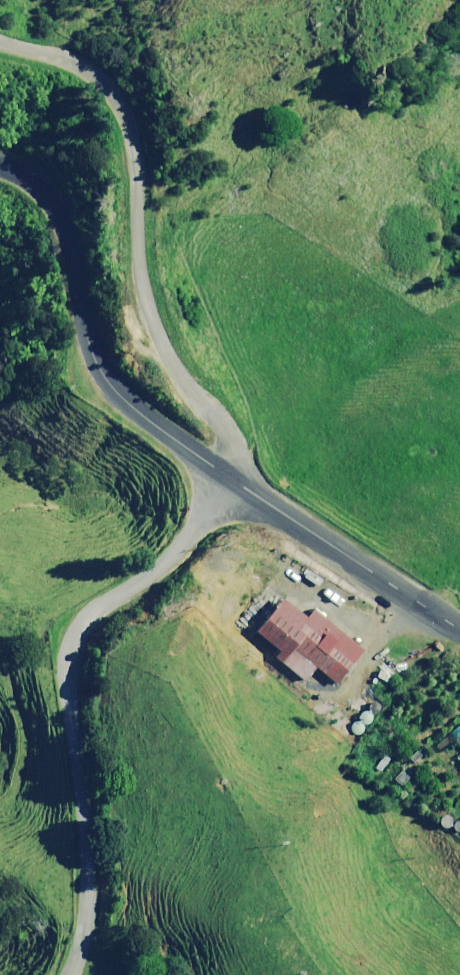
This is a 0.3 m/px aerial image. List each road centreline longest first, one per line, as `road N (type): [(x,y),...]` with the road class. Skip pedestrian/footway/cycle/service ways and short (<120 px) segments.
road 1 (unclassified): [(68,974),(84,943),(87,870),(64,668),(73,640),(87,619),(183,547),(227,480)]
road 2 (unclassified): [(0,36),(57,59),(131,129),(124,212),(141,292),(162,346),(215,418),(227,480)]
road 3 (unclassified): [(0,169),(44,193),(59,221),(102,376),(128,407),(227,480)]
road 4 (unclassified): [(227,480),(459,637)]

